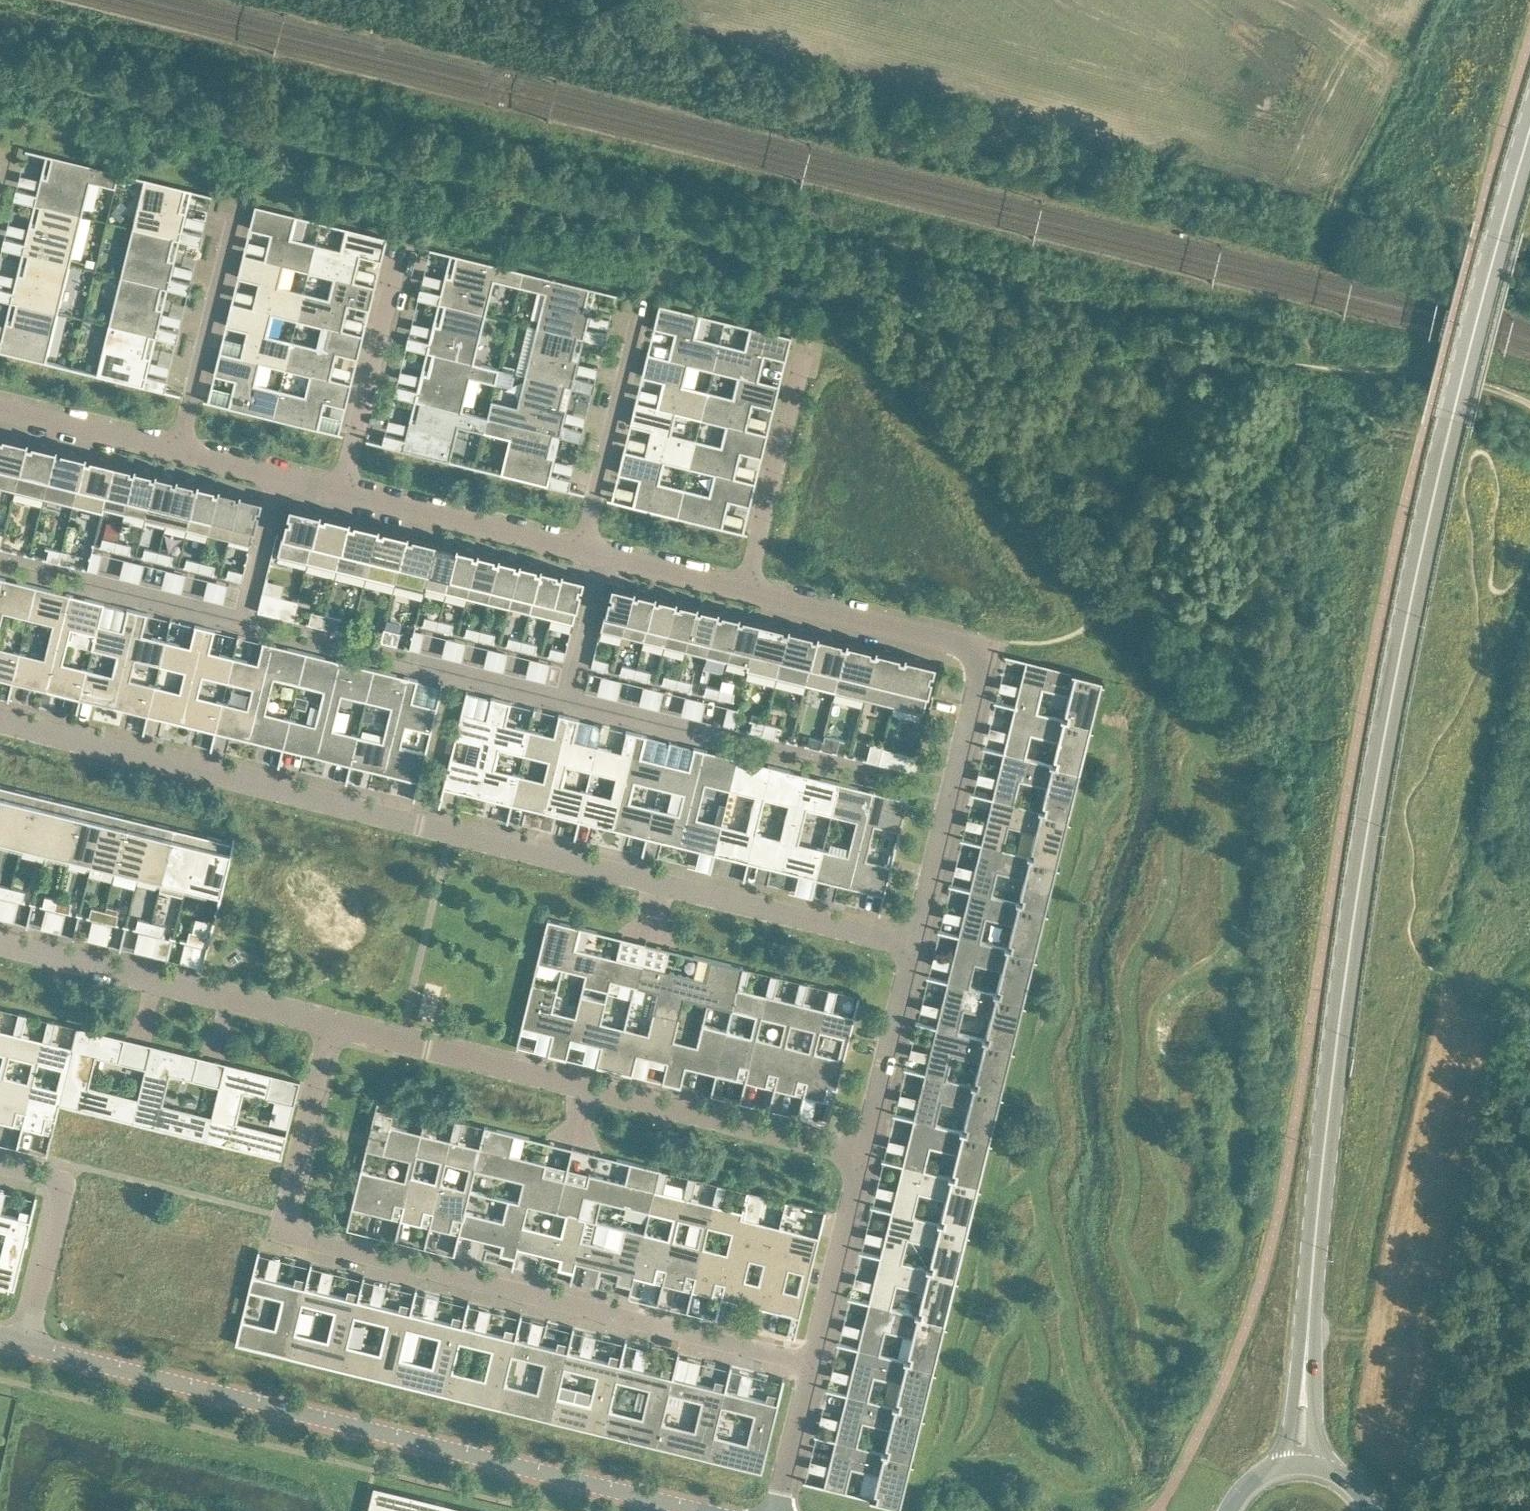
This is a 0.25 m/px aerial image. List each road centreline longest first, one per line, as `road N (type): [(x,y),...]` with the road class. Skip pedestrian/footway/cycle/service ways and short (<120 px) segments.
road 1 (secondary): [(1307,1358),(1348,954),(1414,577),(1529,139)]
road 2 (residential): [(0,725),(913,947)]
road 3 (residential): [(813,1365),(298,1239),(284,1216),(330,1028)]
road 4 (unclassified): [(705,1510),(26,1345)]
road 5 (residential): [(330,1028),(864,1158)]
road 6 (residential): [(913,947),(981,655),(744,591)]
road 7 (residential): [(0,947),(330,1028)]
road 8 (residential): [(744,591),(808,342)]
road 9 (residential): [(583,551),(645,302)]
road 10 (residential): [(178,452),(240,203)]
road 11 (residential): [(342,492),(403,243)]
road 12 (residential): [(583,551),(342,492)]
road 13 (residential): [(26,1345),(64,1192),(54,1179),(0,1166)]
road 14 (residential): [(864,1158),(913,947)]
road 15 (residential): [(813,1365),(864,1158)]
road 16 (residential): [(178,452),(0,408)]
road 17 (residential): [(778,1510),(813,1365)]
road 18 (residential): [(744,591),(605,557)]
road 19 (unclassified): [(245,615),(281,477)]
road 20 (unclassified): [(605,557),(570,695)]

